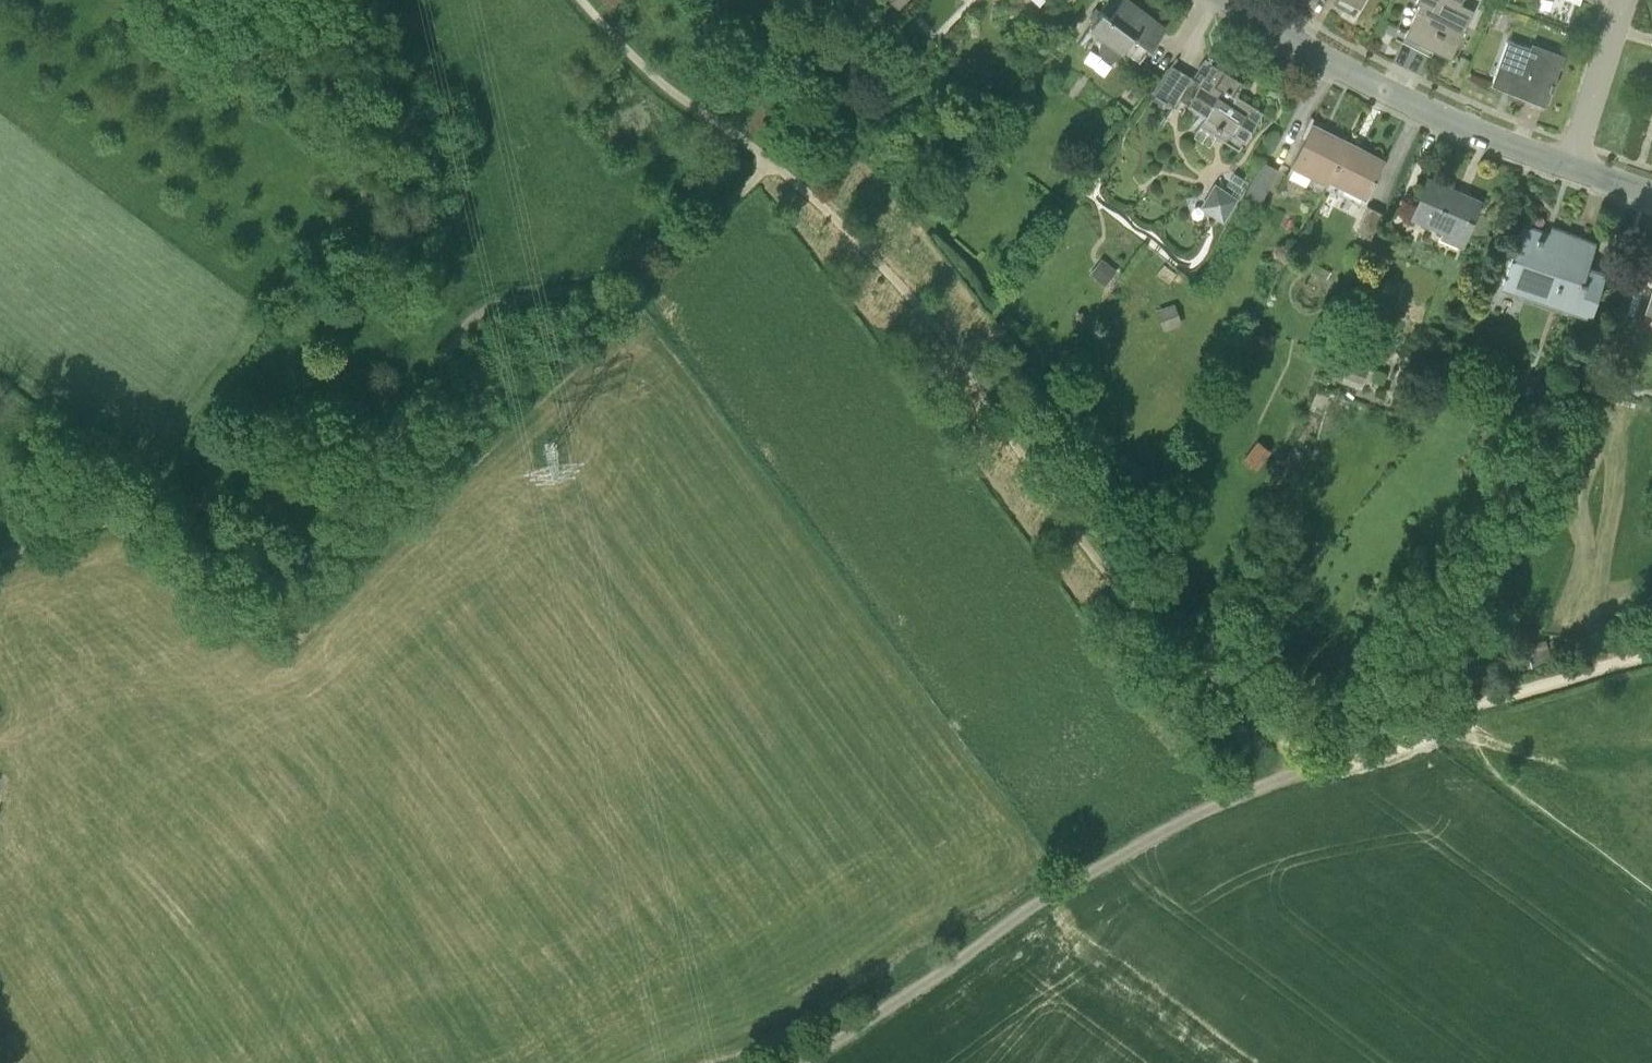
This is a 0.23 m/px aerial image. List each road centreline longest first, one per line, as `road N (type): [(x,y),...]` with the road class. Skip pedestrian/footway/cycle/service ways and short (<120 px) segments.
road 1 (track): [(788,1062),(1126,851),(1240,793),(1491,700),(1651,652)]
road 2 (residential): [(1568,167),(1312,50),(1237,0)]
road 3 (residential): [(1568,167),(1623,0)]

